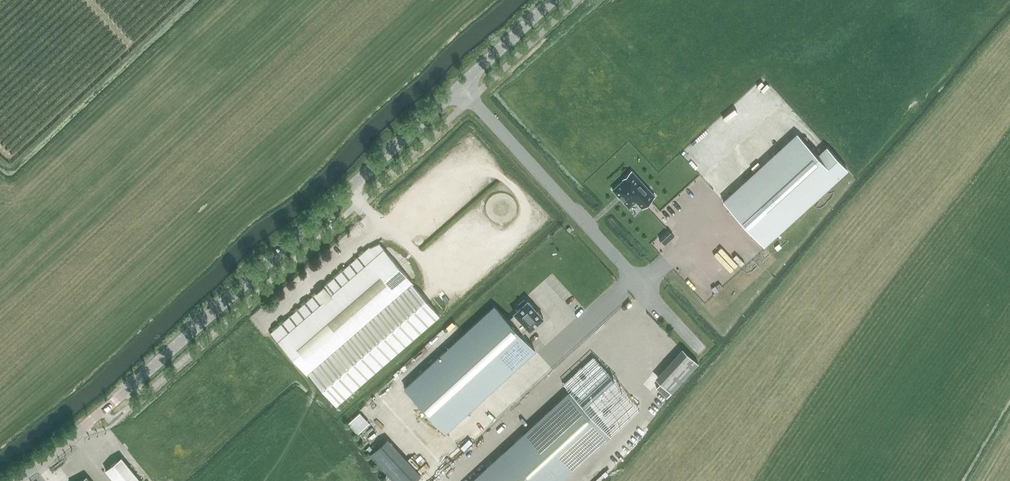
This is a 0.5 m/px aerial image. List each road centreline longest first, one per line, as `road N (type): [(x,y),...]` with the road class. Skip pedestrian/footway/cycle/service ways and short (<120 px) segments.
road 1 (tertiary): [(14,480),(130,387),(458,86)]
road 2 (unclassified): [(458,86),(703,353)]
road 3 (tertiary): [(458,86),(551,0)]

